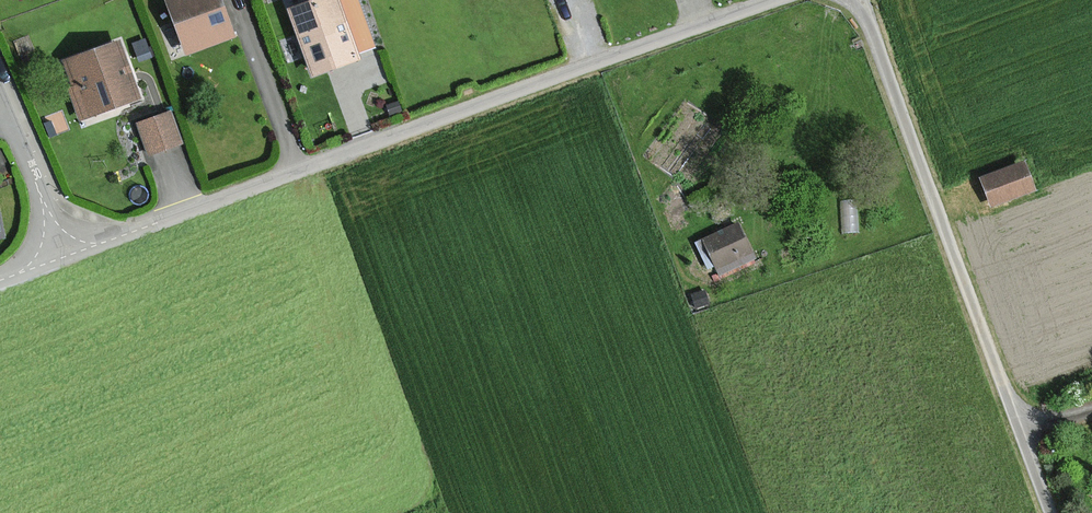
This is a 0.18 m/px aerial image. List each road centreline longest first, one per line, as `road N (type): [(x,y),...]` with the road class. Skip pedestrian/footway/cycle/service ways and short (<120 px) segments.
road 1 (residential): [(768,0),(67,254)]
road 2 (track): [(857,0),(1052,512)]
road 3 (residential): [(0,99),(67,254)]

